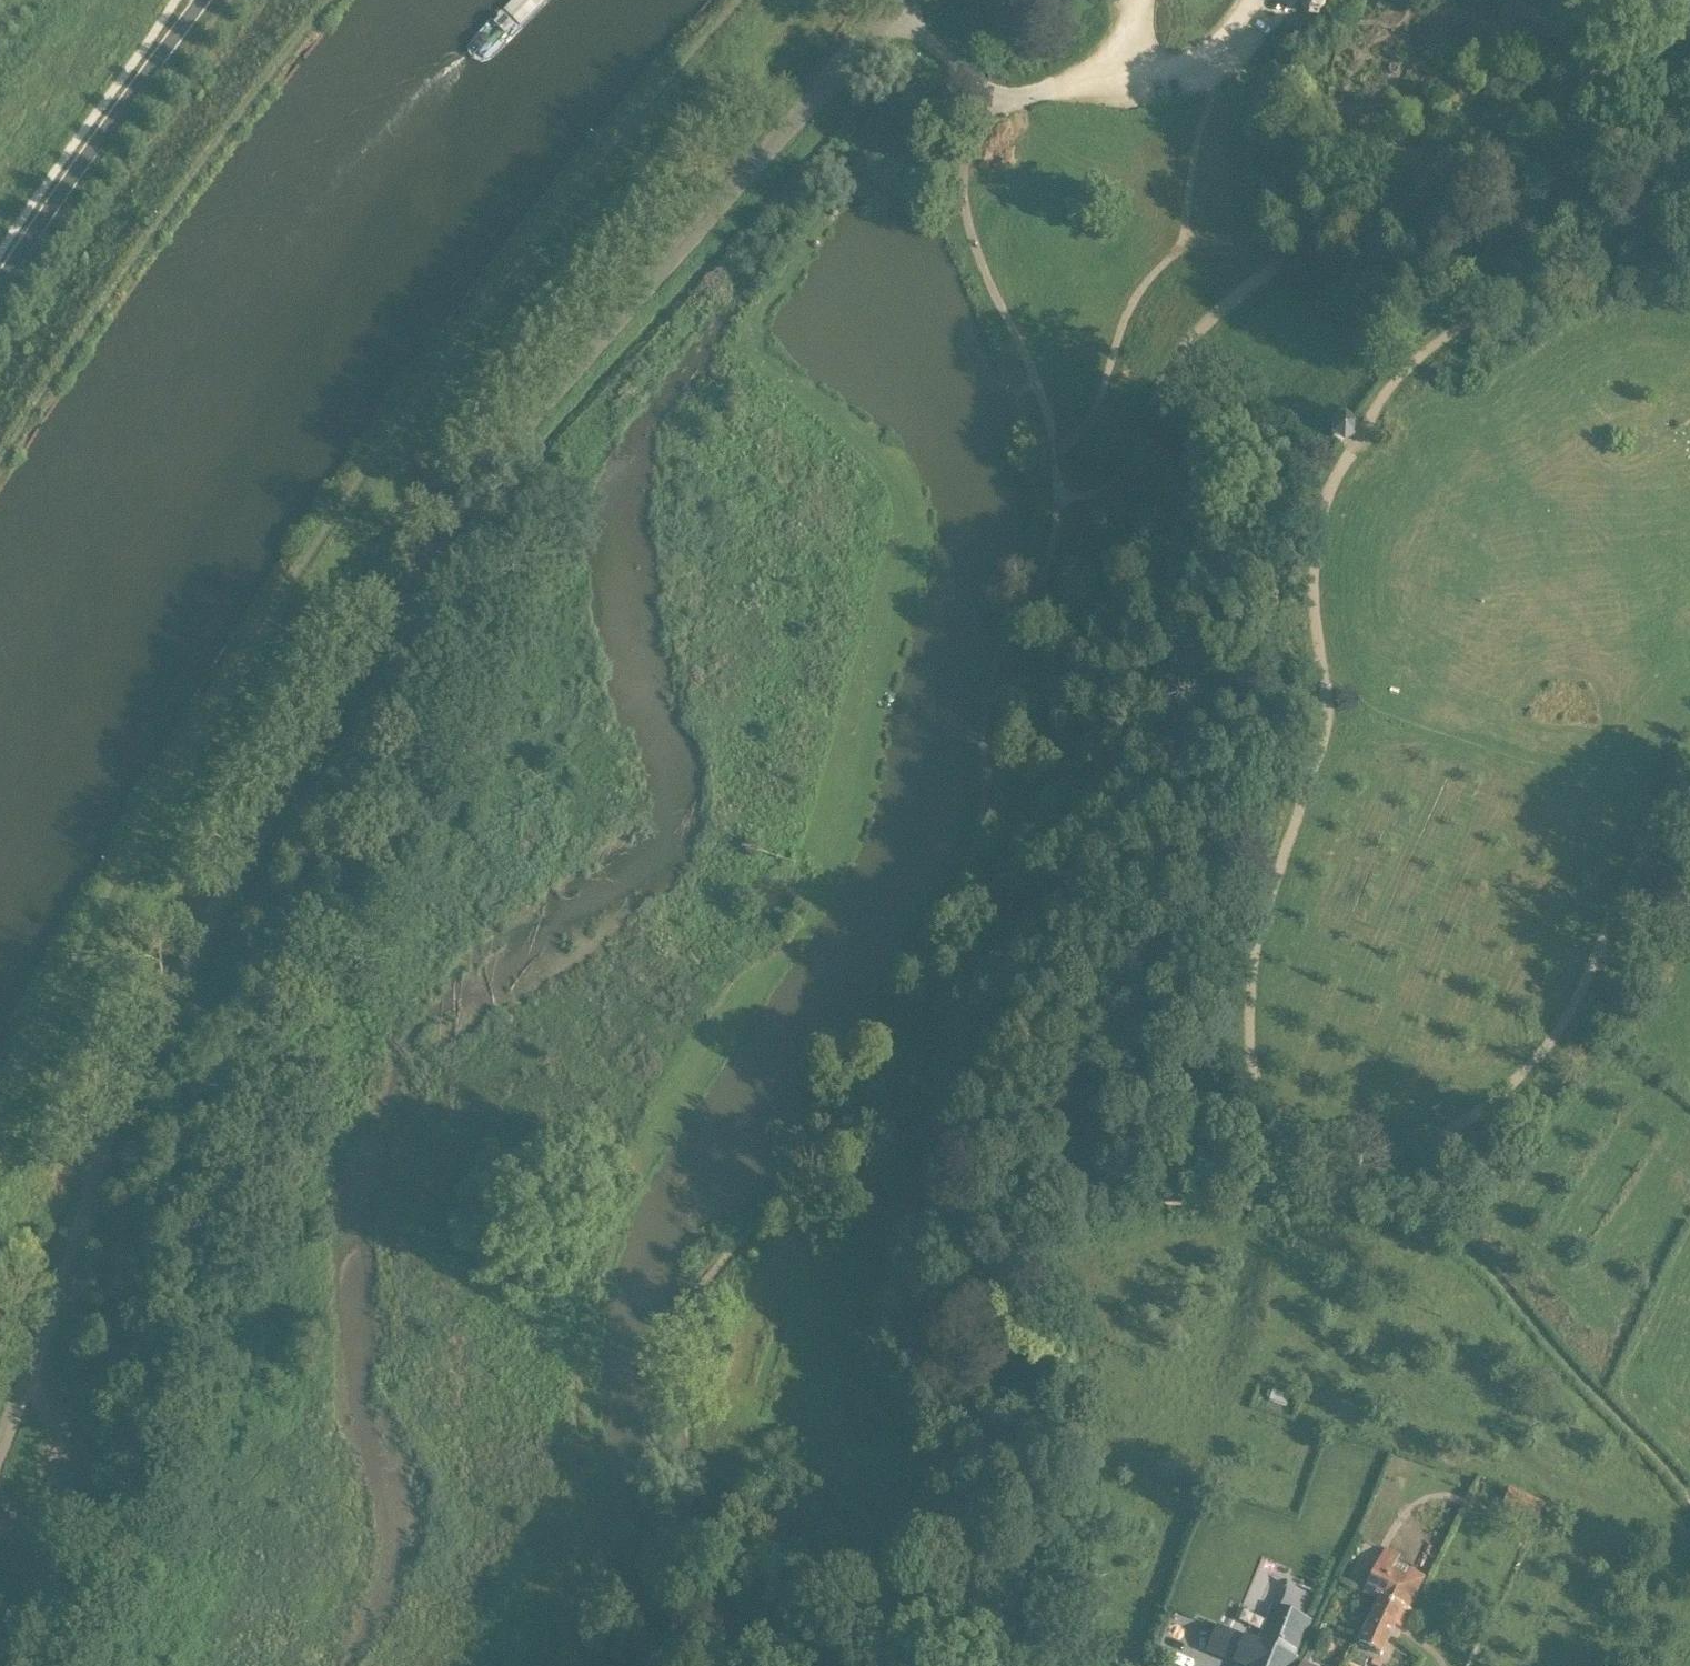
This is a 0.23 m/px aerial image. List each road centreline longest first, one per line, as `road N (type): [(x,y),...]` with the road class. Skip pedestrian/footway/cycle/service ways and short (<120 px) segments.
road 1 (tertiary): [(0,1454),(101,1150),(147,1042),(320,731),(404,597),(537,413),(898,0)]
road 2 (unclassified): [(0,277),(204,0)]
road 3 (track): [(26,1381),(56,1416),(63,1439),(35,1517),(0,1526)]

